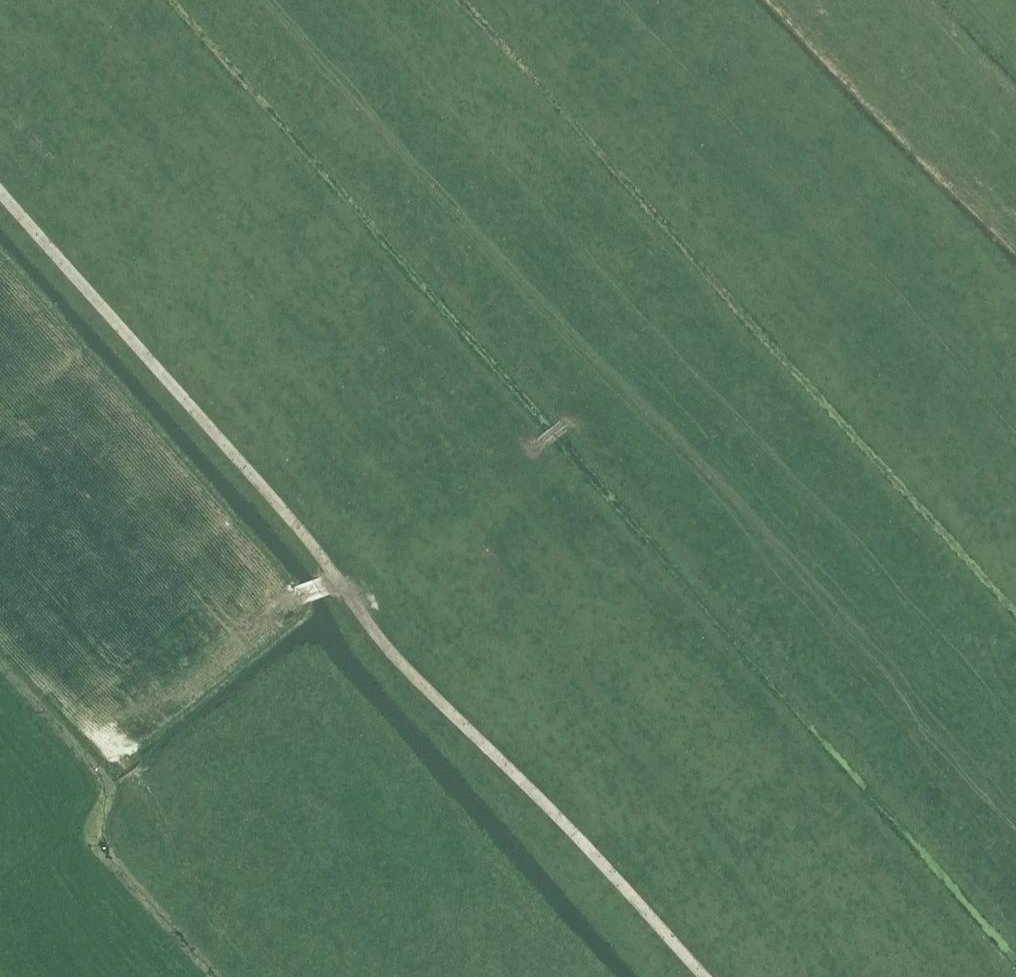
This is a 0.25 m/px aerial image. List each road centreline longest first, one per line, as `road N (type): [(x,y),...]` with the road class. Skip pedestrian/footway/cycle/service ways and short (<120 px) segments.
road 1 (track): [(705,976),(370,627),(319,553),(0,188)]

